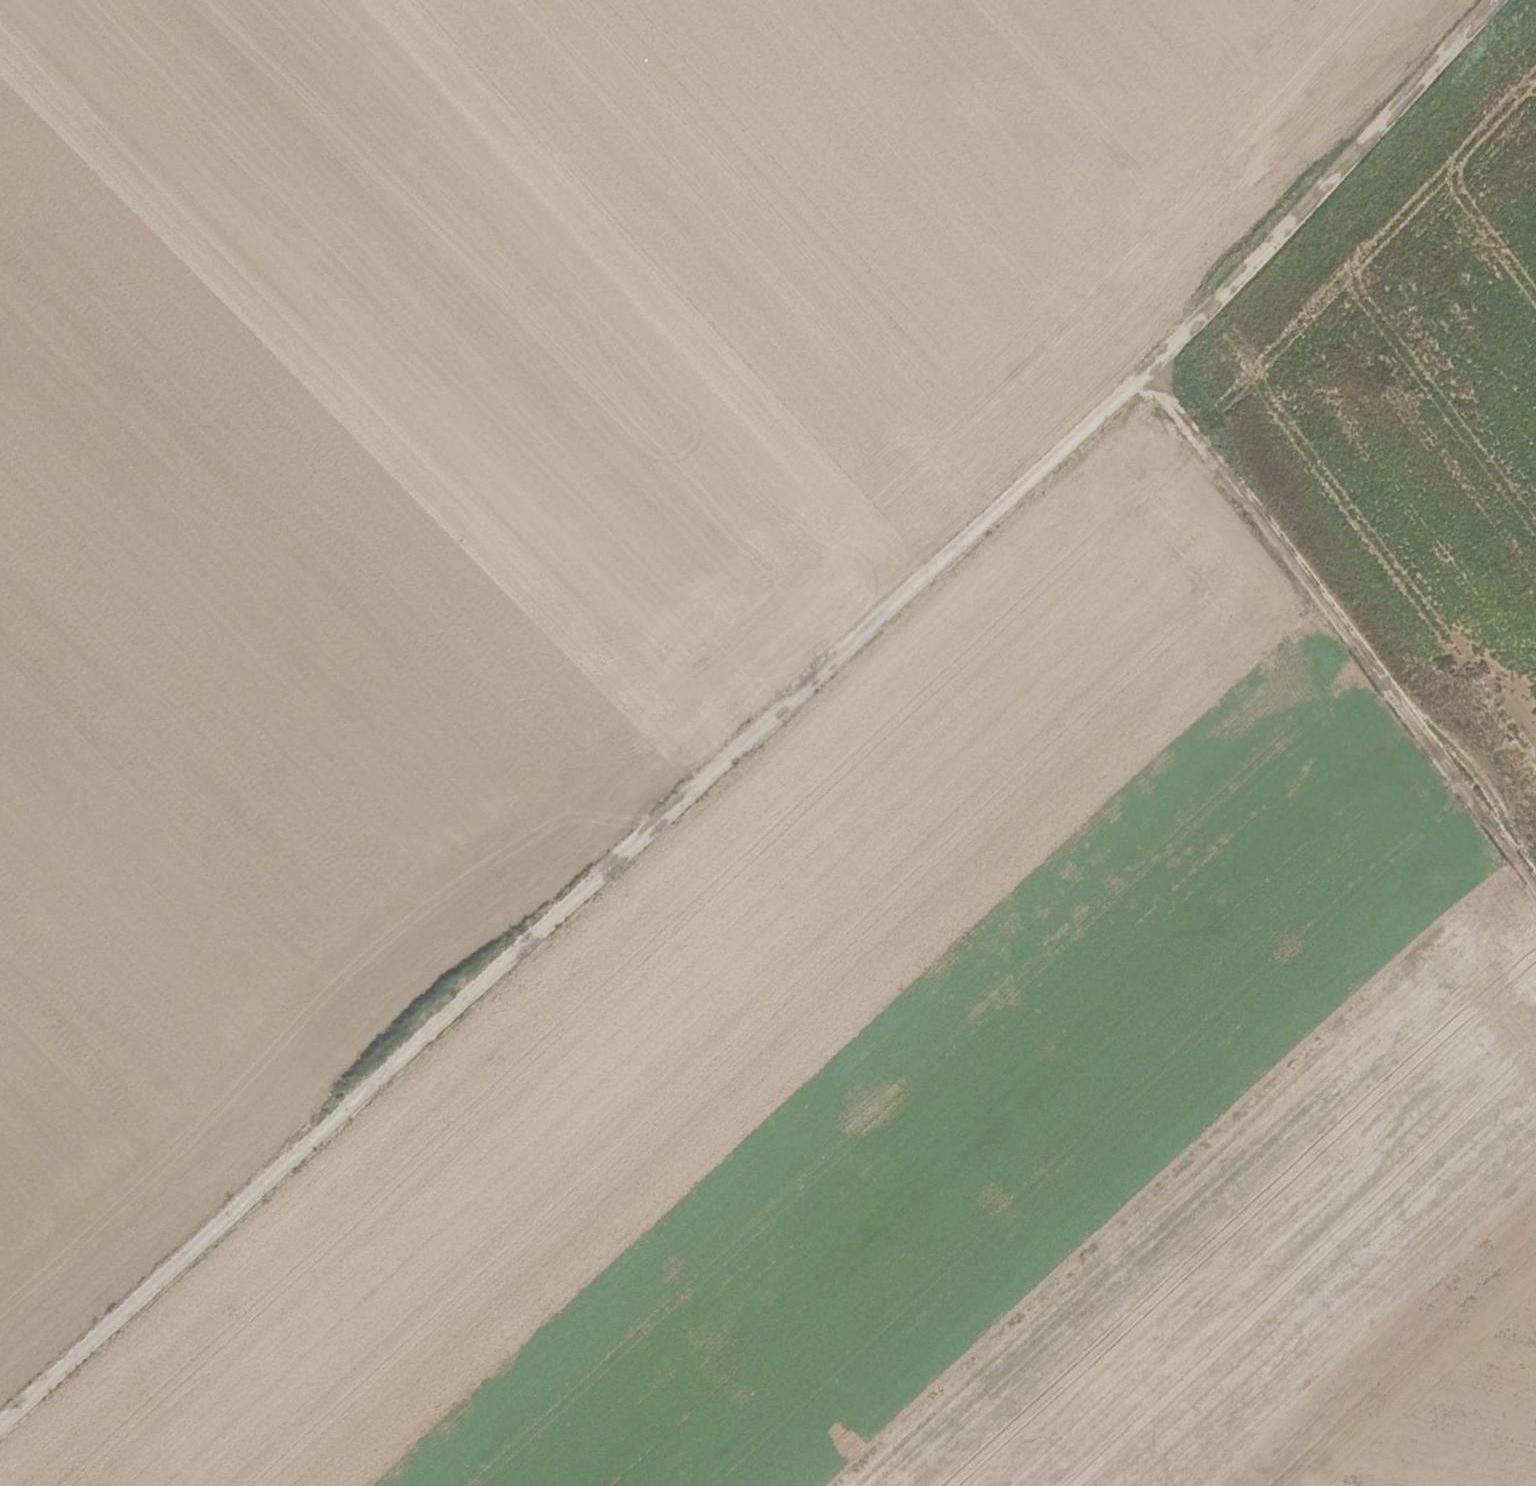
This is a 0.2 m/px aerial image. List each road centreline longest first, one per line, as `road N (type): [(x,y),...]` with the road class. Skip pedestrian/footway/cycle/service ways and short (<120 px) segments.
road 1 (track): [(0,1432),(1147,376),(1496,0)]
road 2 (track): [(1147,376),(1535,883)]

